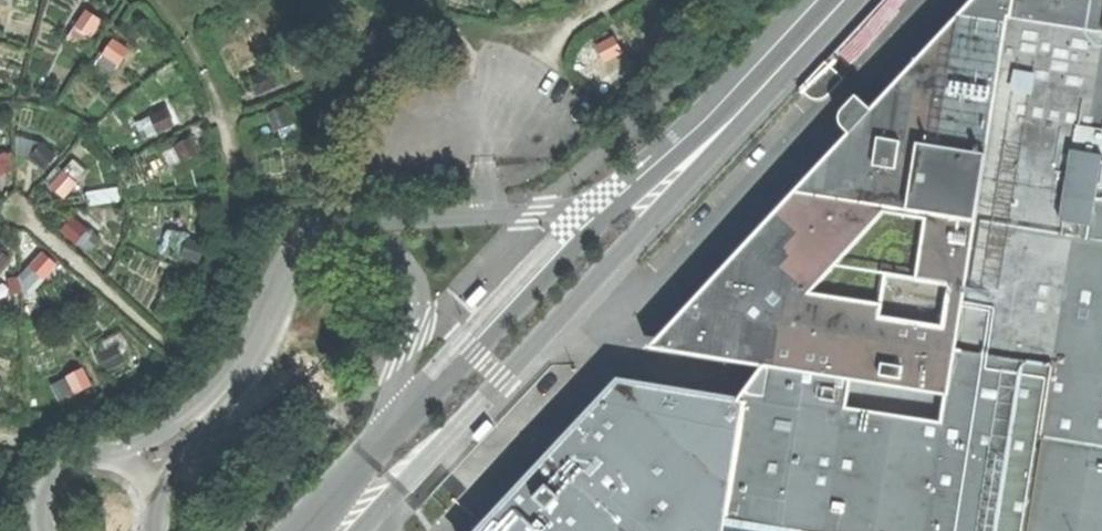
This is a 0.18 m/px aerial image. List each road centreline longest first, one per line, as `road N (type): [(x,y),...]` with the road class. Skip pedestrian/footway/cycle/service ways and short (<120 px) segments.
road 1 (tertiary): [(358,530),(858,0)]
road 2 (tertiary): [(627,189),(575,233),(396,428)]
road 3 (unclassified): [(627,189),(565,209),(348,228)]
road 4 (tertiary): [(818,0),(696,130),(627,189)]
road 5 (unclassified): [(348,228),(397,258),(417,303),(395,397),(396,428)]
road 6 (unclassified): [(348,228),(301,257),(261,346),(225,394)]
road 7 (tertiary): [(396,428),(306,530)]
road 8 (unclassified): [(225,394),(118,462)]
road 9 (unclassified): [(159,501),(225,394)]

